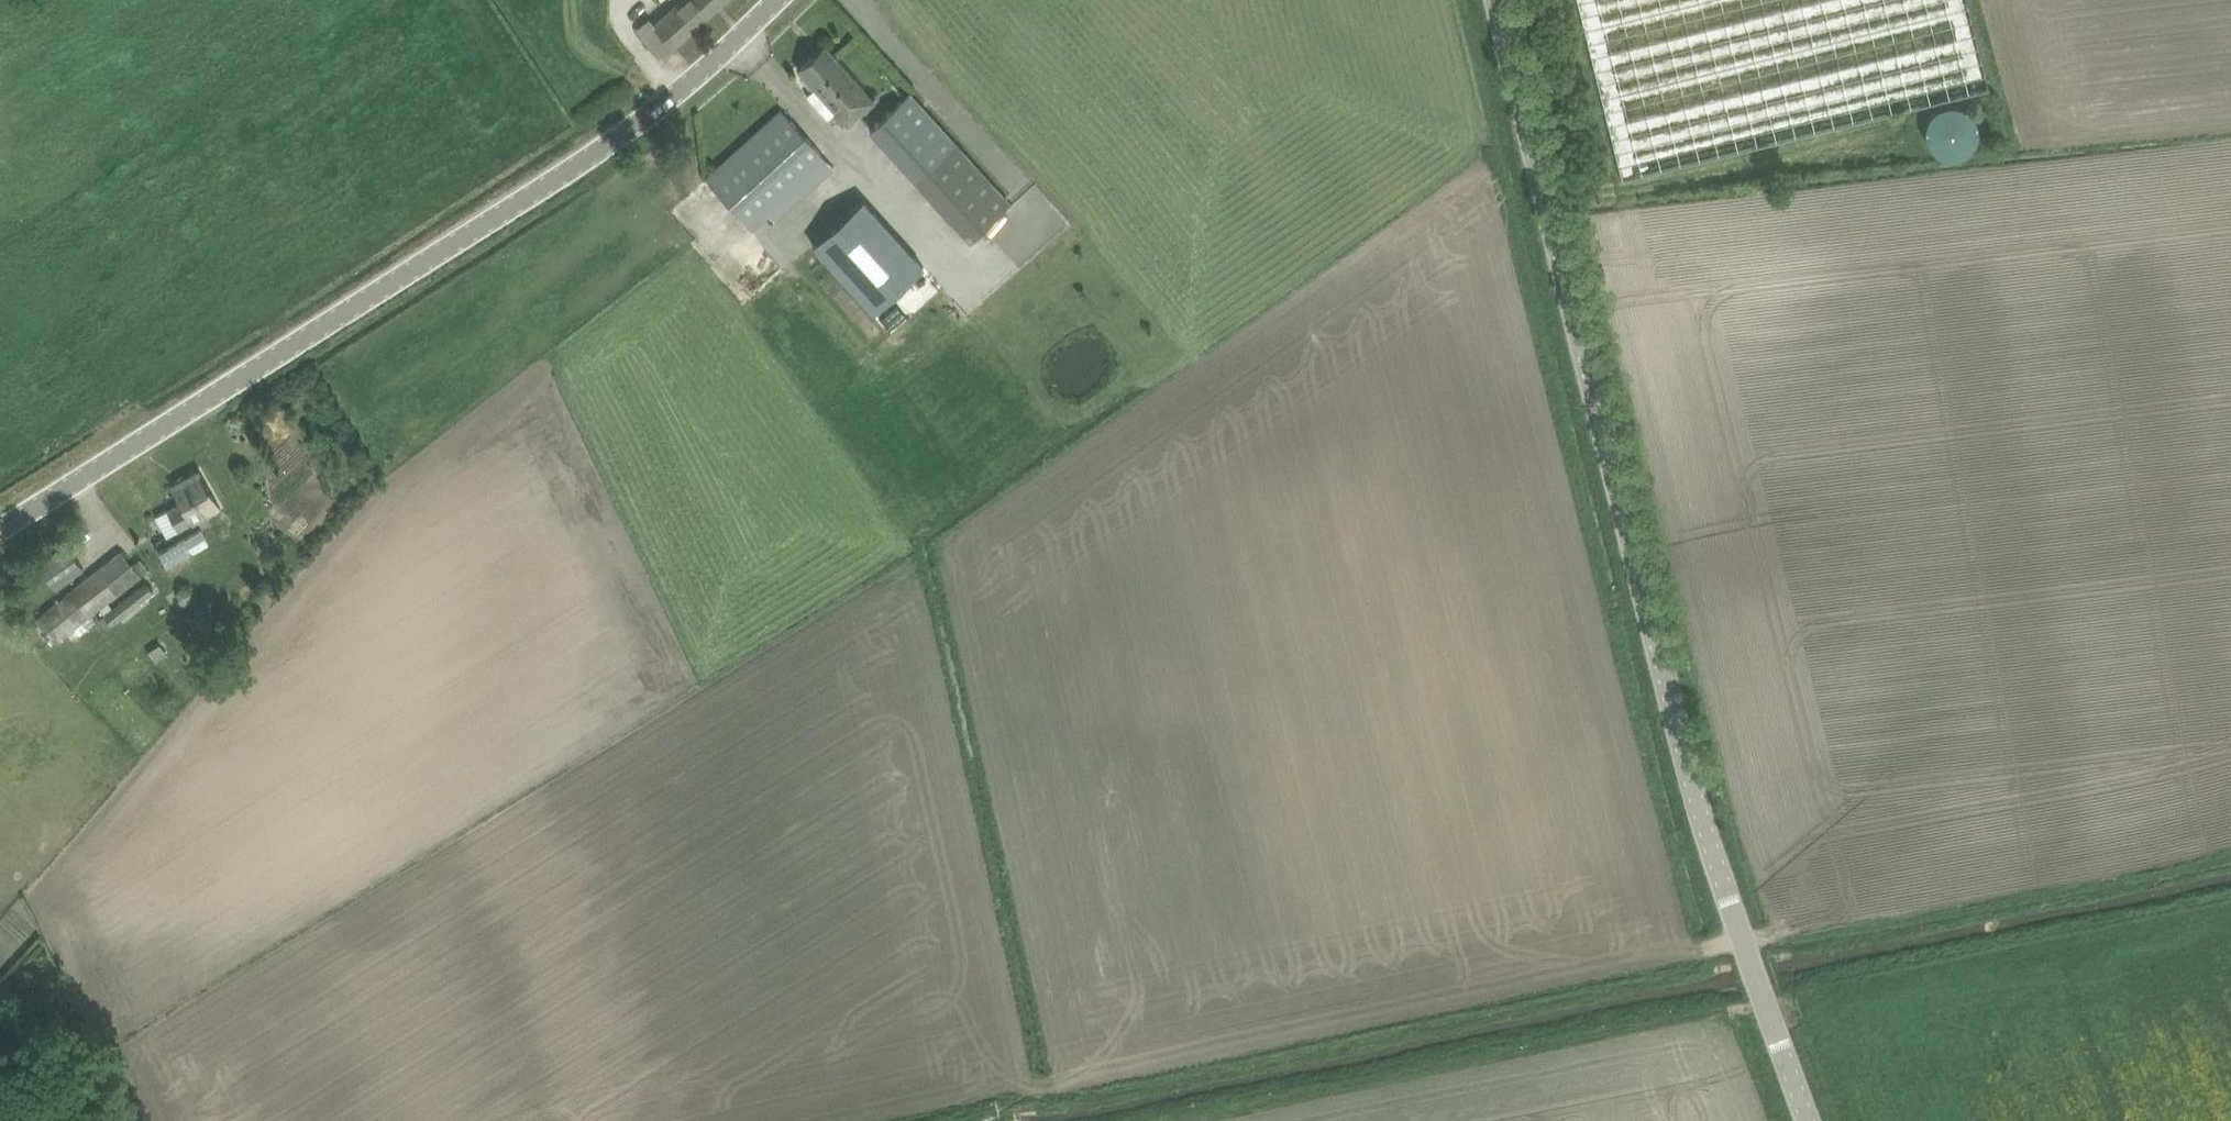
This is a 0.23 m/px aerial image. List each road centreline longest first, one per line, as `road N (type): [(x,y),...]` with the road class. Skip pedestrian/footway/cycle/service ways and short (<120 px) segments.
road 1 (unclassified): [(1815,1120),(1748,940),(1502,0)]
road 2 (unclassified): [(0,534),(649,126),(784,0)]

